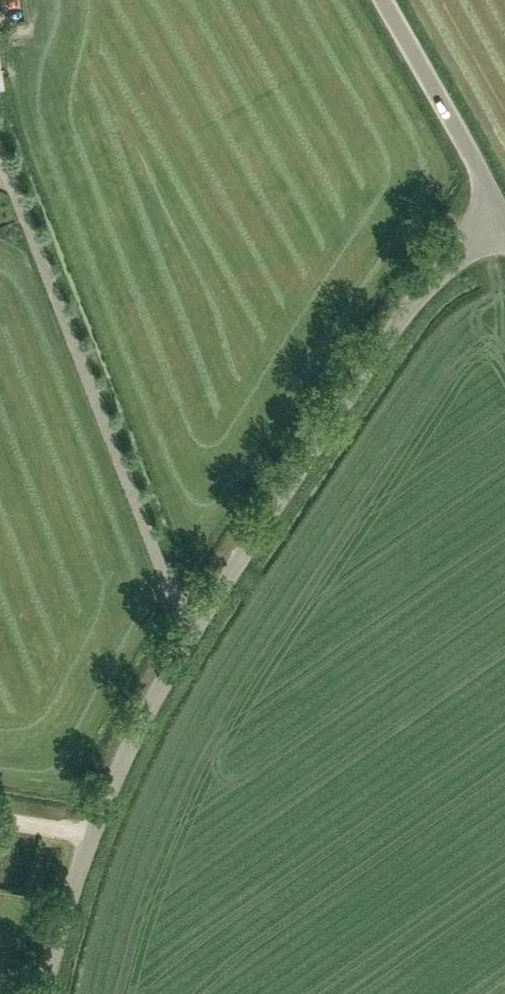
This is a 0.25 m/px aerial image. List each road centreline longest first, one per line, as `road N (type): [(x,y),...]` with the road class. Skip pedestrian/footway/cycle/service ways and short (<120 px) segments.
road 1 (unclassified): [(41,993),(78,845),(139,715),(239,544),(390,334),(468,243),(503,217)]
road 2 (unclassified): [(503,217),(381,0)]

